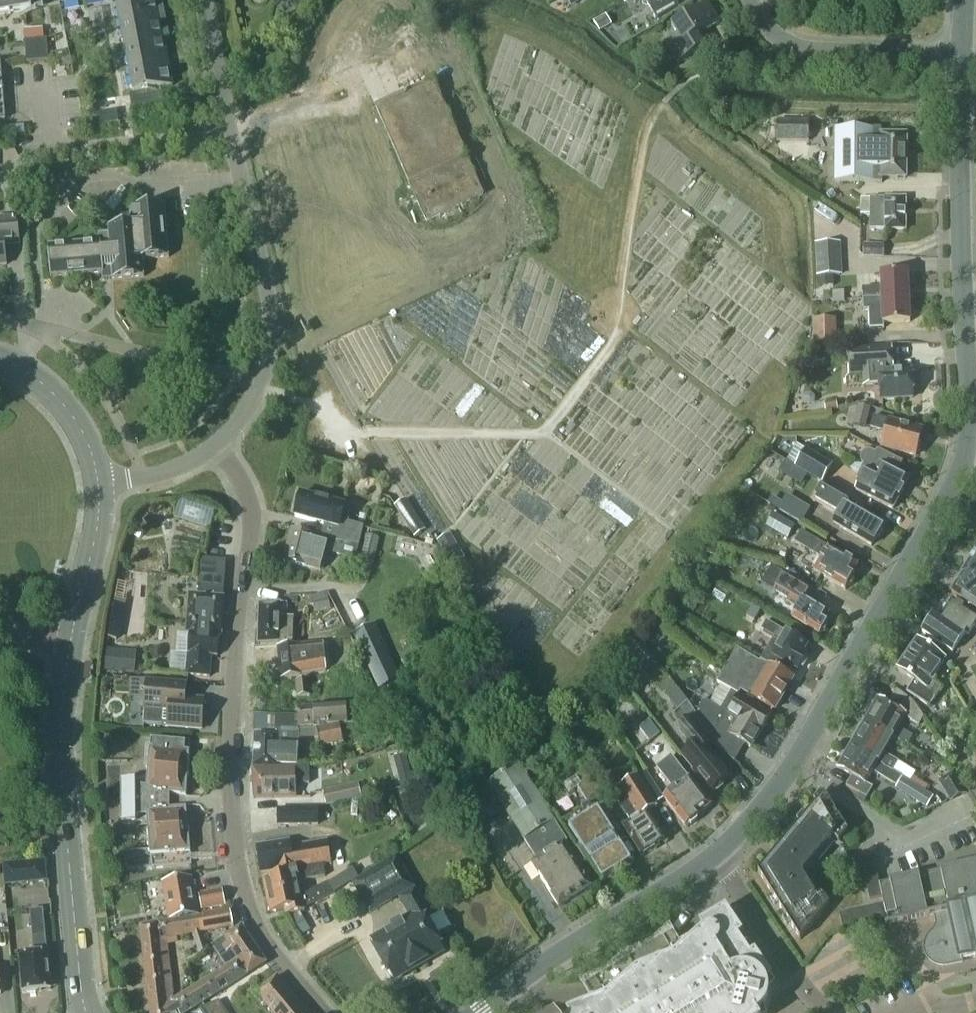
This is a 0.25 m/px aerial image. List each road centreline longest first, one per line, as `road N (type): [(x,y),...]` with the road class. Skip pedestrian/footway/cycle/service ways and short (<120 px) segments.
road 1 (residential): [(324,1012),(254,922),(237,866),(233,682),(252,524),(242,483),(215,444)]
road 2 (tertiary): [(715,855),(793,761),(967,449)]
road 3 (unclassified): [(215,444),(251,398),(271,324),(203,0)]
road 4 (track): [(257,385),(361,435),(545,432),(614,341)]
road 5 (tertiary): [(86,1012),(60,767),(71,638)]
road 6 (tertiary): [(472,1012),(715,855)]
road 7 (tertiary): [(964,315),(962,57)]
road 8 (residential): [(962,57),(802,49),(773,35),(748,0)]
road 9 (residential): [(832,1012),(807,989),(715,855)]
road 10 (tertiary): [(99,483),(89,445),(63,404),(0,358)]
road 11 (tertiary): [(71,638),(97,530),(99,483)]
road 12 (tertiary): [(967,449),(964,315)]
road 13 (unclassified): [(99,483),(157,474),(215,444)]

